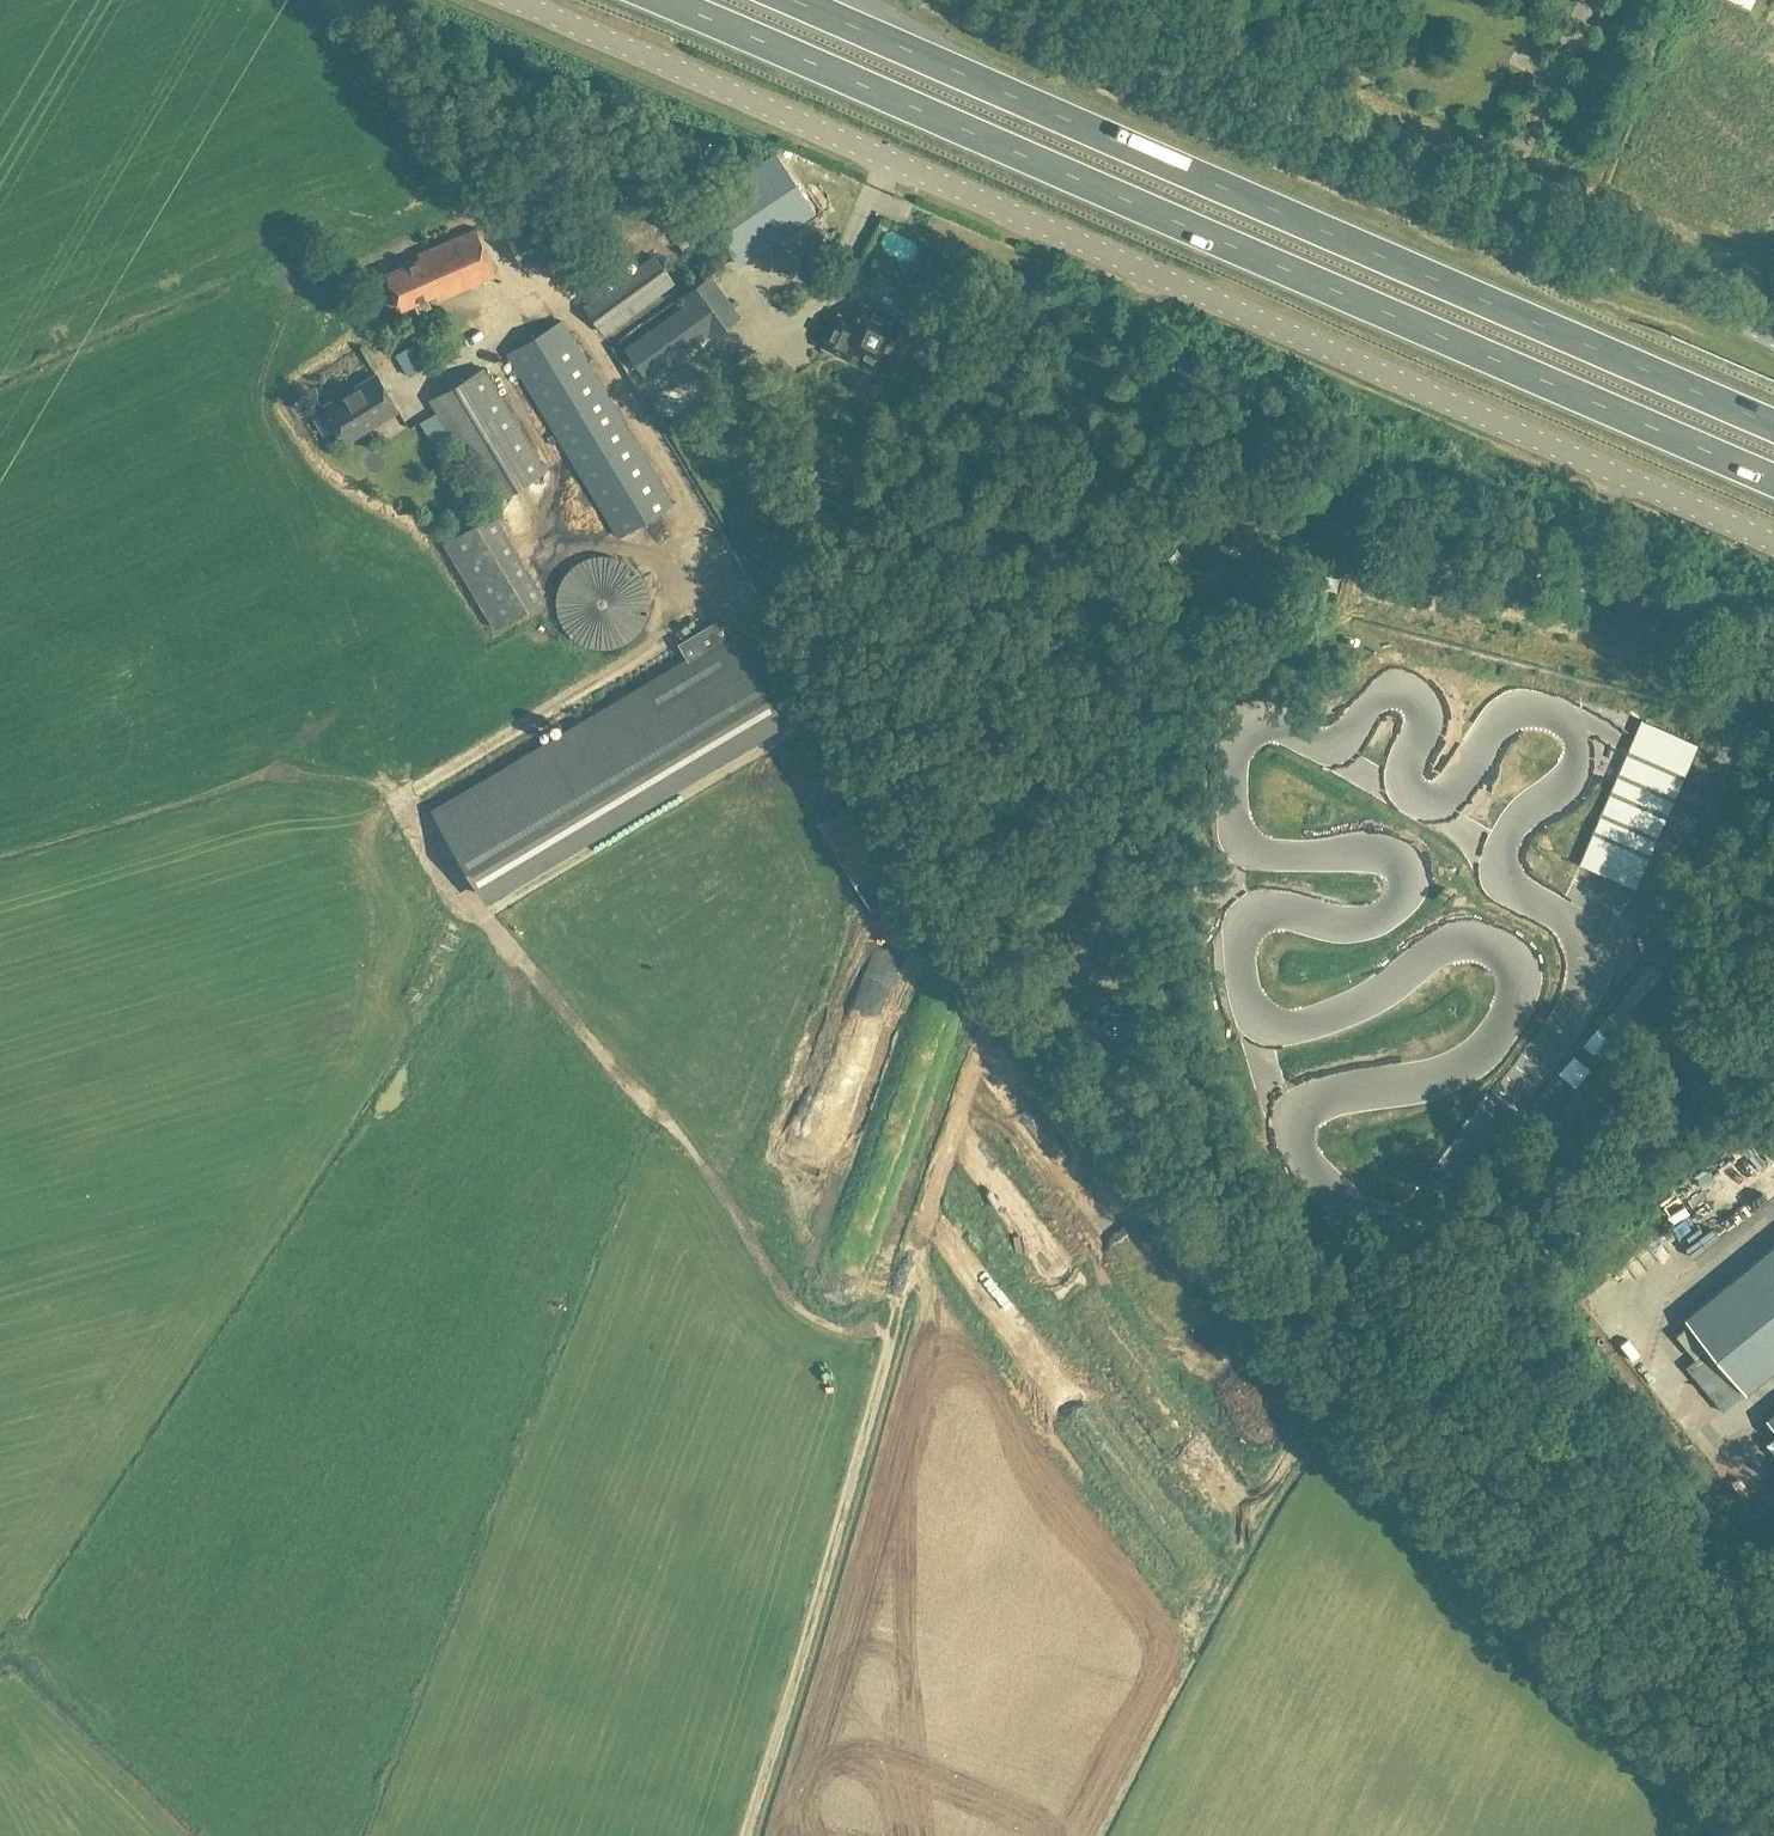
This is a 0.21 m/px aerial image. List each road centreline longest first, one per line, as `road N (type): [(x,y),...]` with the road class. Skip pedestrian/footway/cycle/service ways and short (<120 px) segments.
road 1 (track): [(747,1835),(992,982),(575,308),(525,299)]
road 2 (unclassified): [(1773,541),(516,0)]
road 3 (trunk): [(671,0),(1773,479)]
road 4 (trunk): [(1773,423),(795,0)]
road 5 (track): [(1326,1397),(1756,988)]
road 6 (track): [(1136,903),(1162,1087),(1184,1144),(1219,1201),(1291,1259),(1409,1314)]
road 7 (unclassified): [(1500,200),(1031,0)]
road 8 (unclassified): [(1773,338),(1500,200)]
road 9 (unclassified): [(1500,200),(1588,0)]

